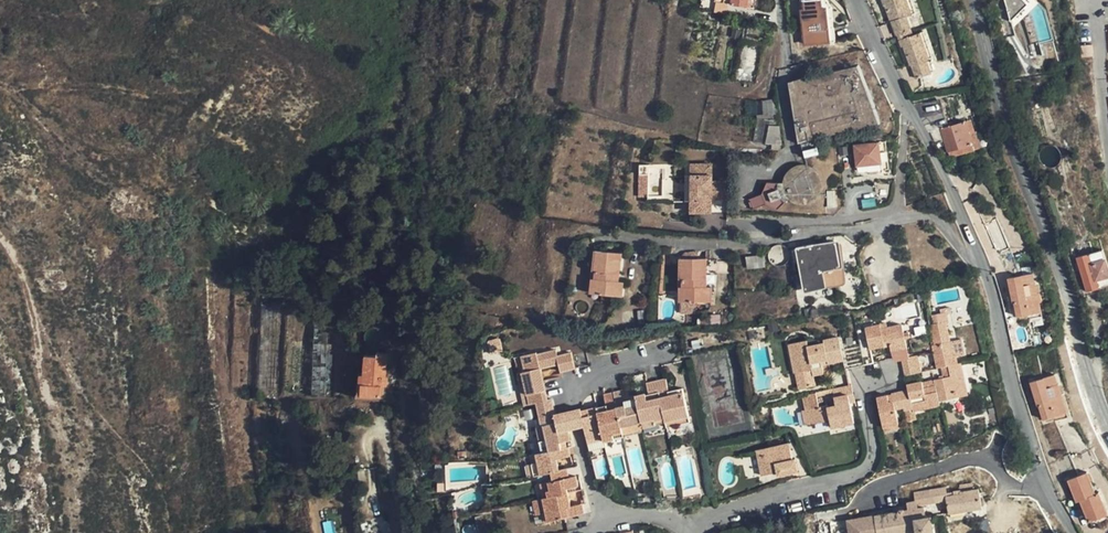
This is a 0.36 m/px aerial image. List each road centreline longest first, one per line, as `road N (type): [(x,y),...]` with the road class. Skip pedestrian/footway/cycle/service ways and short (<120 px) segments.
road 1 (secondary): [(974,0),(1006,130),(1107,427)]
road 2 (residential): [(982,267),(942,222),(928,217),(735,244),(598,233)]
road 3 (residential): [(1073,532),(1035,460),(982,267)]
road 4 (residential): [(687,532),(871,461),(868,381)]
road 5 (residential): [(908,107),(896,204),(888,211),(848,220),(728,225)]
road 6 (residential): [(595,520),(571,401),(578,385),(675,347)]
road 7 (residential): [(982,267),(908,107)]
road 8 (residential): [(1107,147),(1095,0)]
road 9 (track): [(404,532),(383,437),(365,439),(367,464)]

